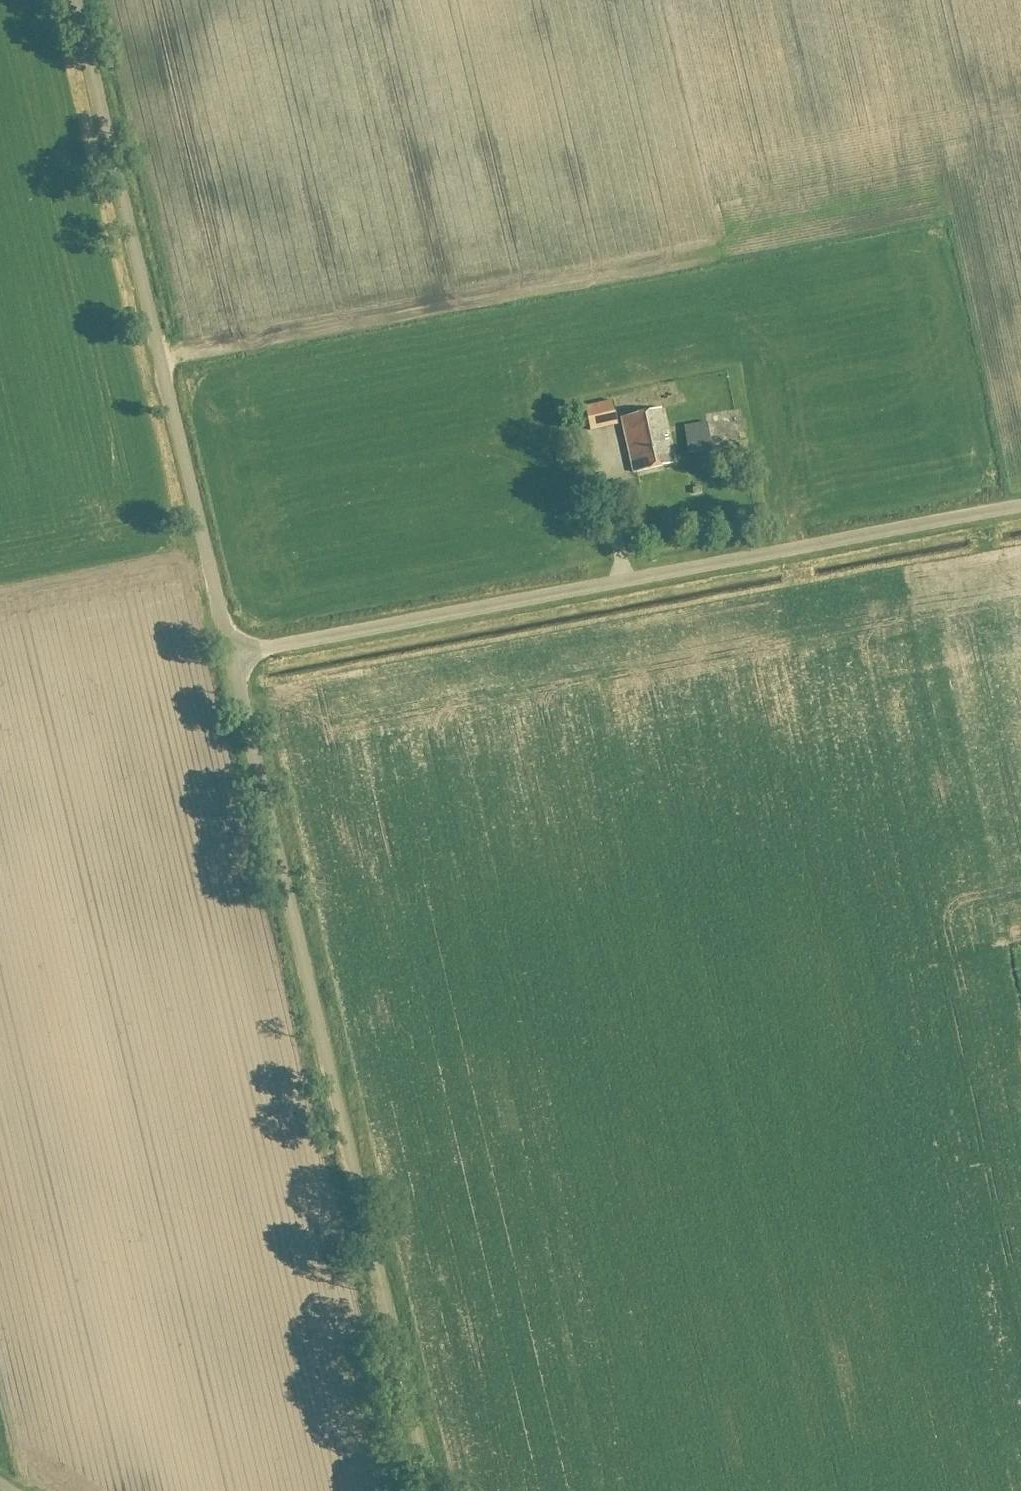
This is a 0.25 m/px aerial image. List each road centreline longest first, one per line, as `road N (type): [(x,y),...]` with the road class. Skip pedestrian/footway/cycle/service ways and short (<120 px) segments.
road 1 (unclassified): [(428,1490),(228,654)]
road 2 (unclassified): [(228,654),(1020,507)]
road 3 (unclassified): [(228,654),(74,0)]

